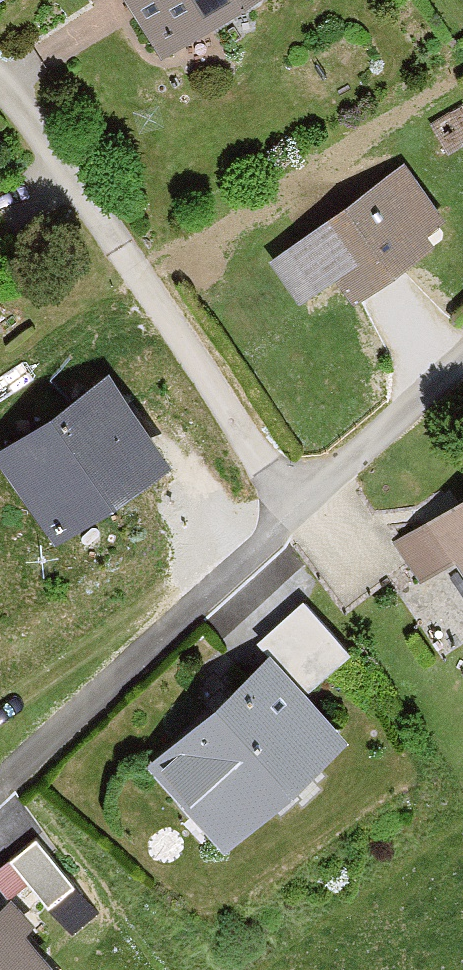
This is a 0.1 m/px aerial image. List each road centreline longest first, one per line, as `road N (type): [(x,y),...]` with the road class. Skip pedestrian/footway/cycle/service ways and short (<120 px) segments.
road 1 (residential): [(291,517),(0,80)]
road 2 (residential): [(291,517),(0,781)]
road 3 (residential): [(462,358),(291,517)]

